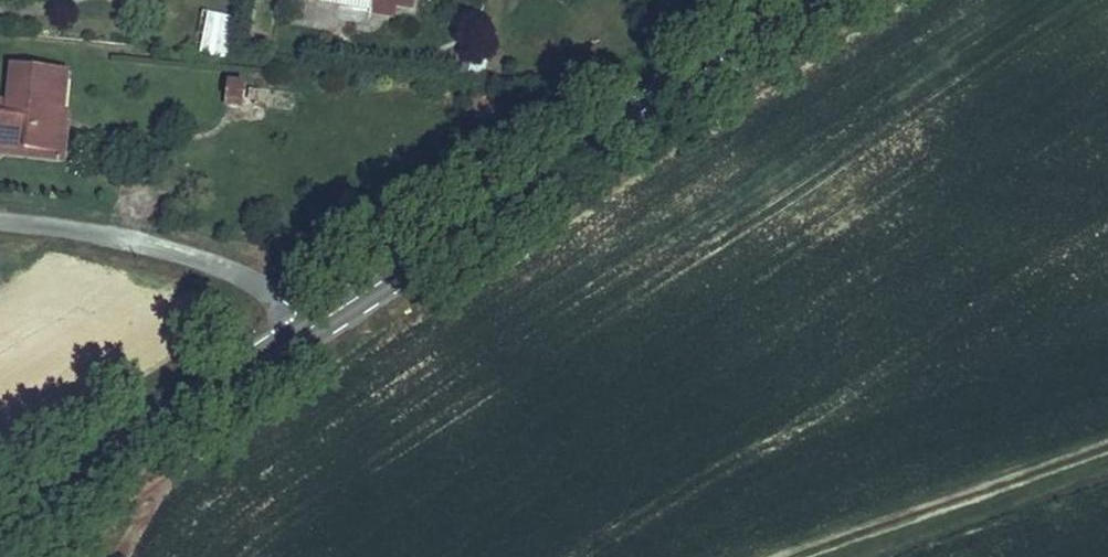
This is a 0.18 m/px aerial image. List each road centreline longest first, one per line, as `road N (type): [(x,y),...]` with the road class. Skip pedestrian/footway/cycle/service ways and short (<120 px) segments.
road 1 (primary): [(816,0),(306,329)]
road 2 (primary): [(306,329),(0,529)]
road 3 (unclassified): [(306,329),(268,284),(126,234),(0,218)]
road 4 (track): [(805,556),(1107,451)]

